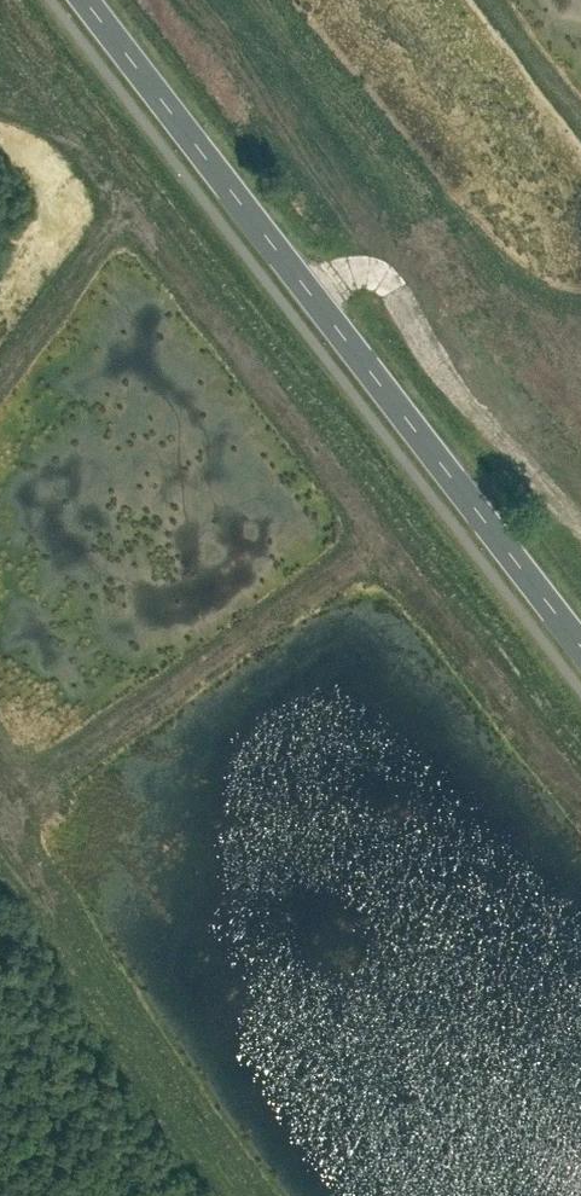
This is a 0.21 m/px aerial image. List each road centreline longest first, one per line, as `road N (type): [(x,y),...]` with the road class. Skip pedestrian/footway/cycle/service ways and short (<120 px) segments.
road 1 (tertiary): [(580,644),(84,0)]

